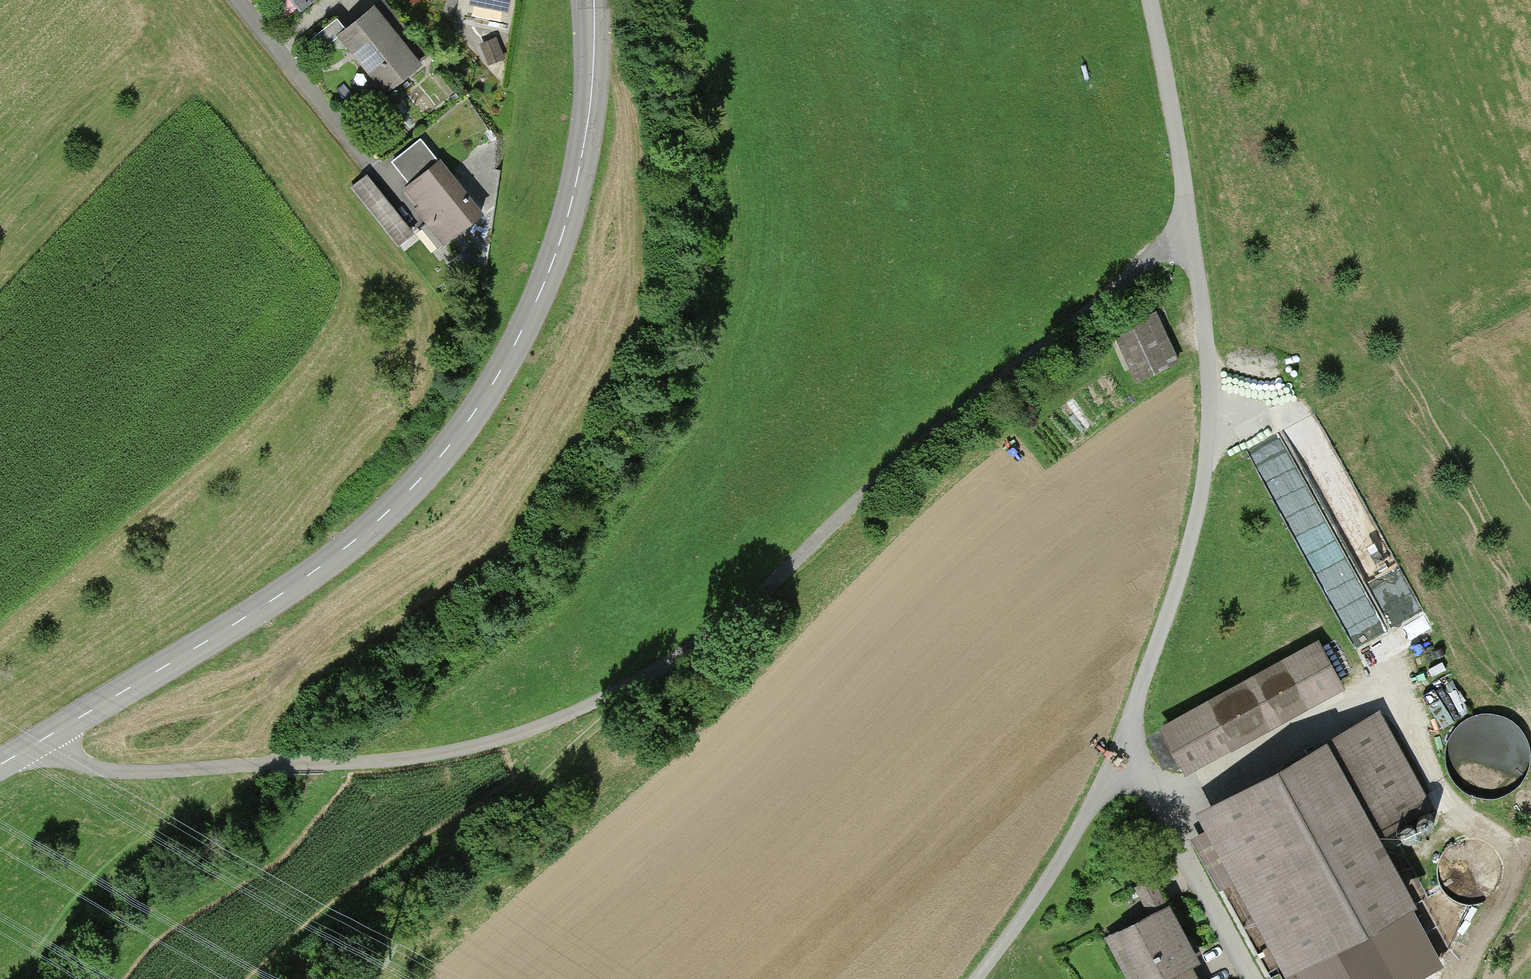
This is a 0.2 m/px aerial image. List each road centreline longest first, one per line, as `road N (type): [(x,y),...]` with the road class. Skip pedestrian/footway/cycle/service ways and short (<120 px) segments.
road 1 (track): [(48,736),(65,759),(111,768),(426,762),(533,732),(652,679),(799,562),(1191,214)]
road 2 (tertiary): [(592,0),(585,138),(564,221),(540,293),(455,442),(328,560),(0,764)]
road 3 (residential): [(1122,748),(1187,560),(1209,463),(1213,391),(1204,273),(1149,0)]
road 4 (track): [(641,684),(298,978)]
road 5 (track): [(973,978),(1055,871),(1122,748)]

